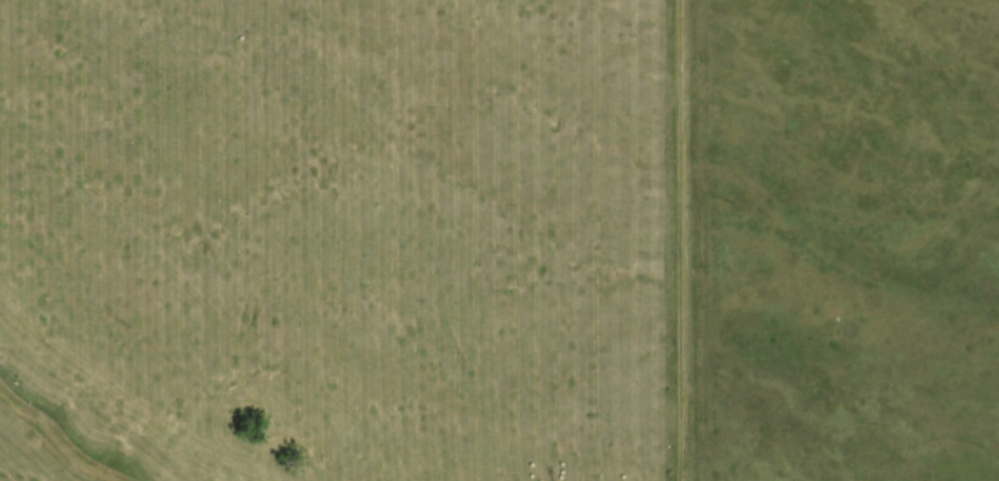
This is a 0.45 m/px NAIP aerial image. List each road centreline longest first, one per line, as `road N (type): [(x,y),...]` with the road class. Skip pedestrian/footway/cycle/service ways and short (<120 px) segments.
road 1 (residential): [(686,0),(687,480)]

